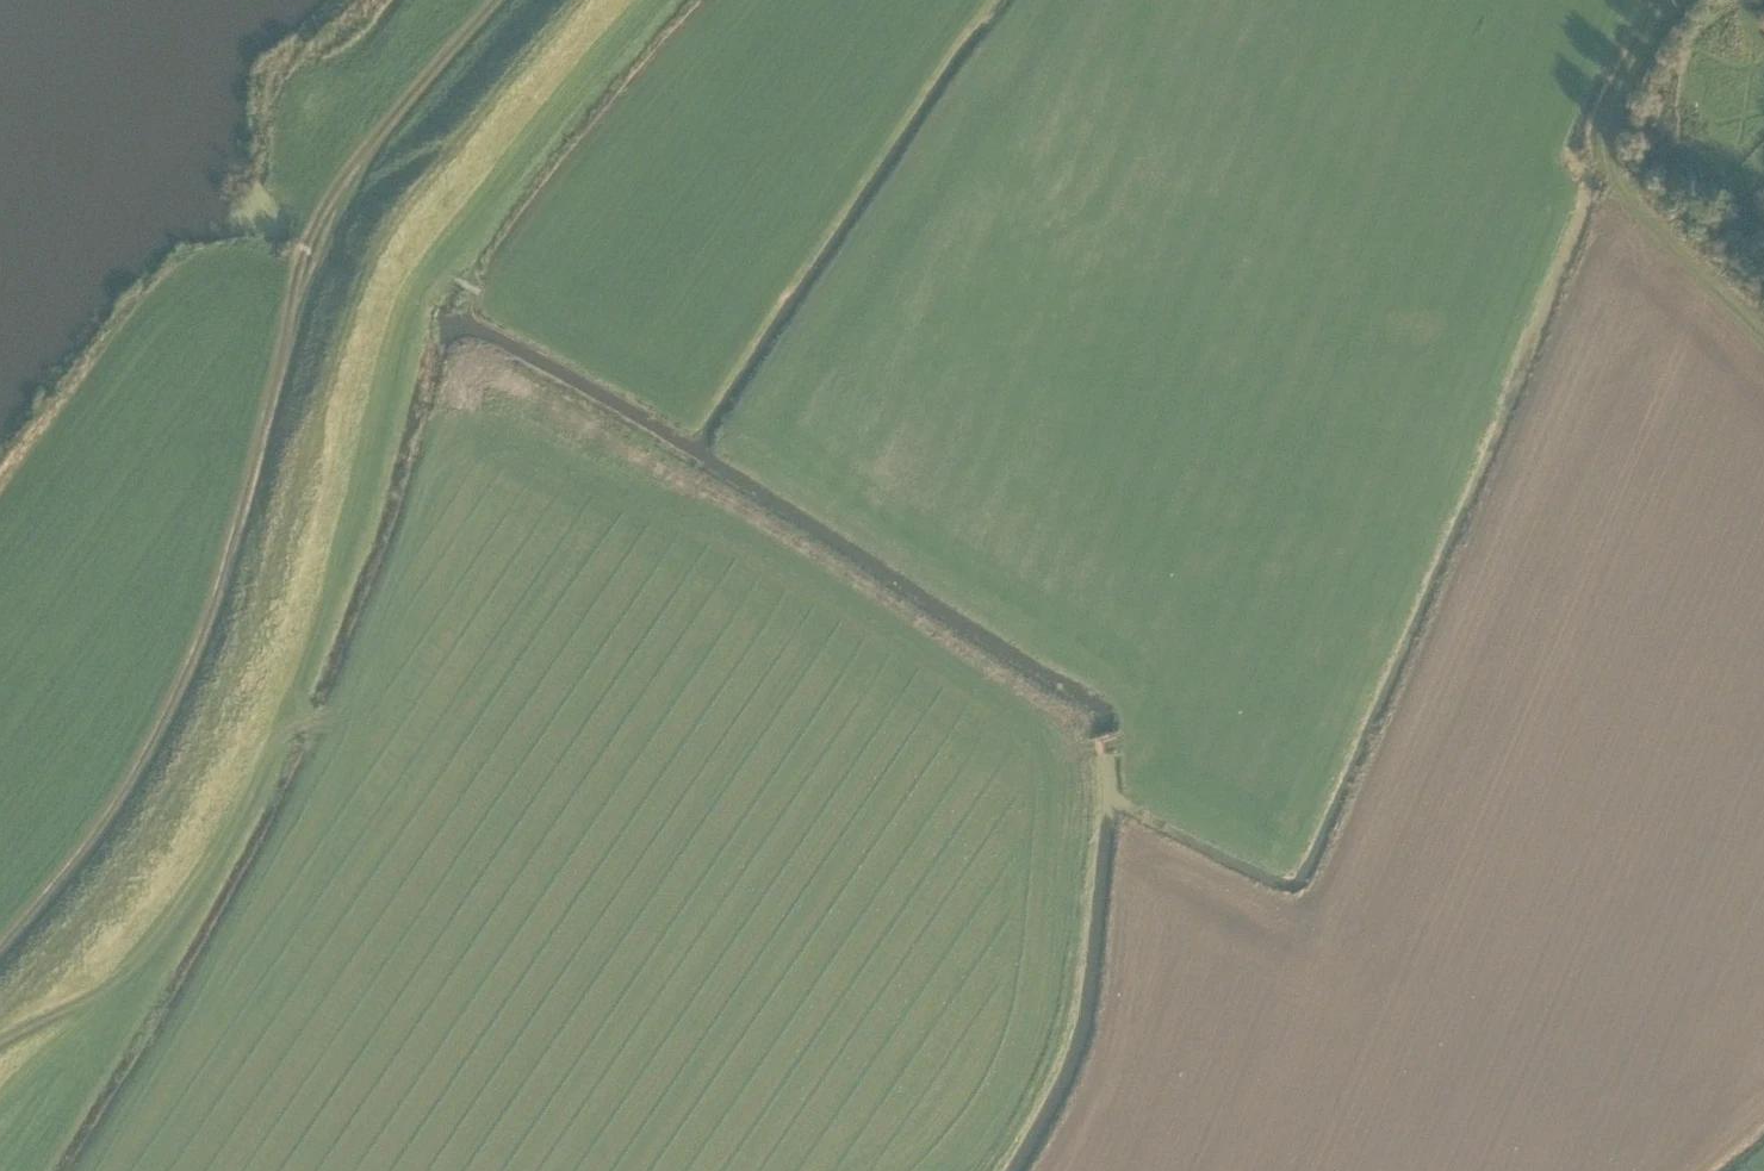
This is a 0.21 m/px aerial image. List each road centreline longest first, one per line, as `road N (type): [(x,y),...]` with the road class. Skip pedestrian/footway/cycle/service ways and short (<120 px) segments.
road 1 (track): [(1763,340),(1628,206),(1609,157),(1611,115),(1680,0)]

